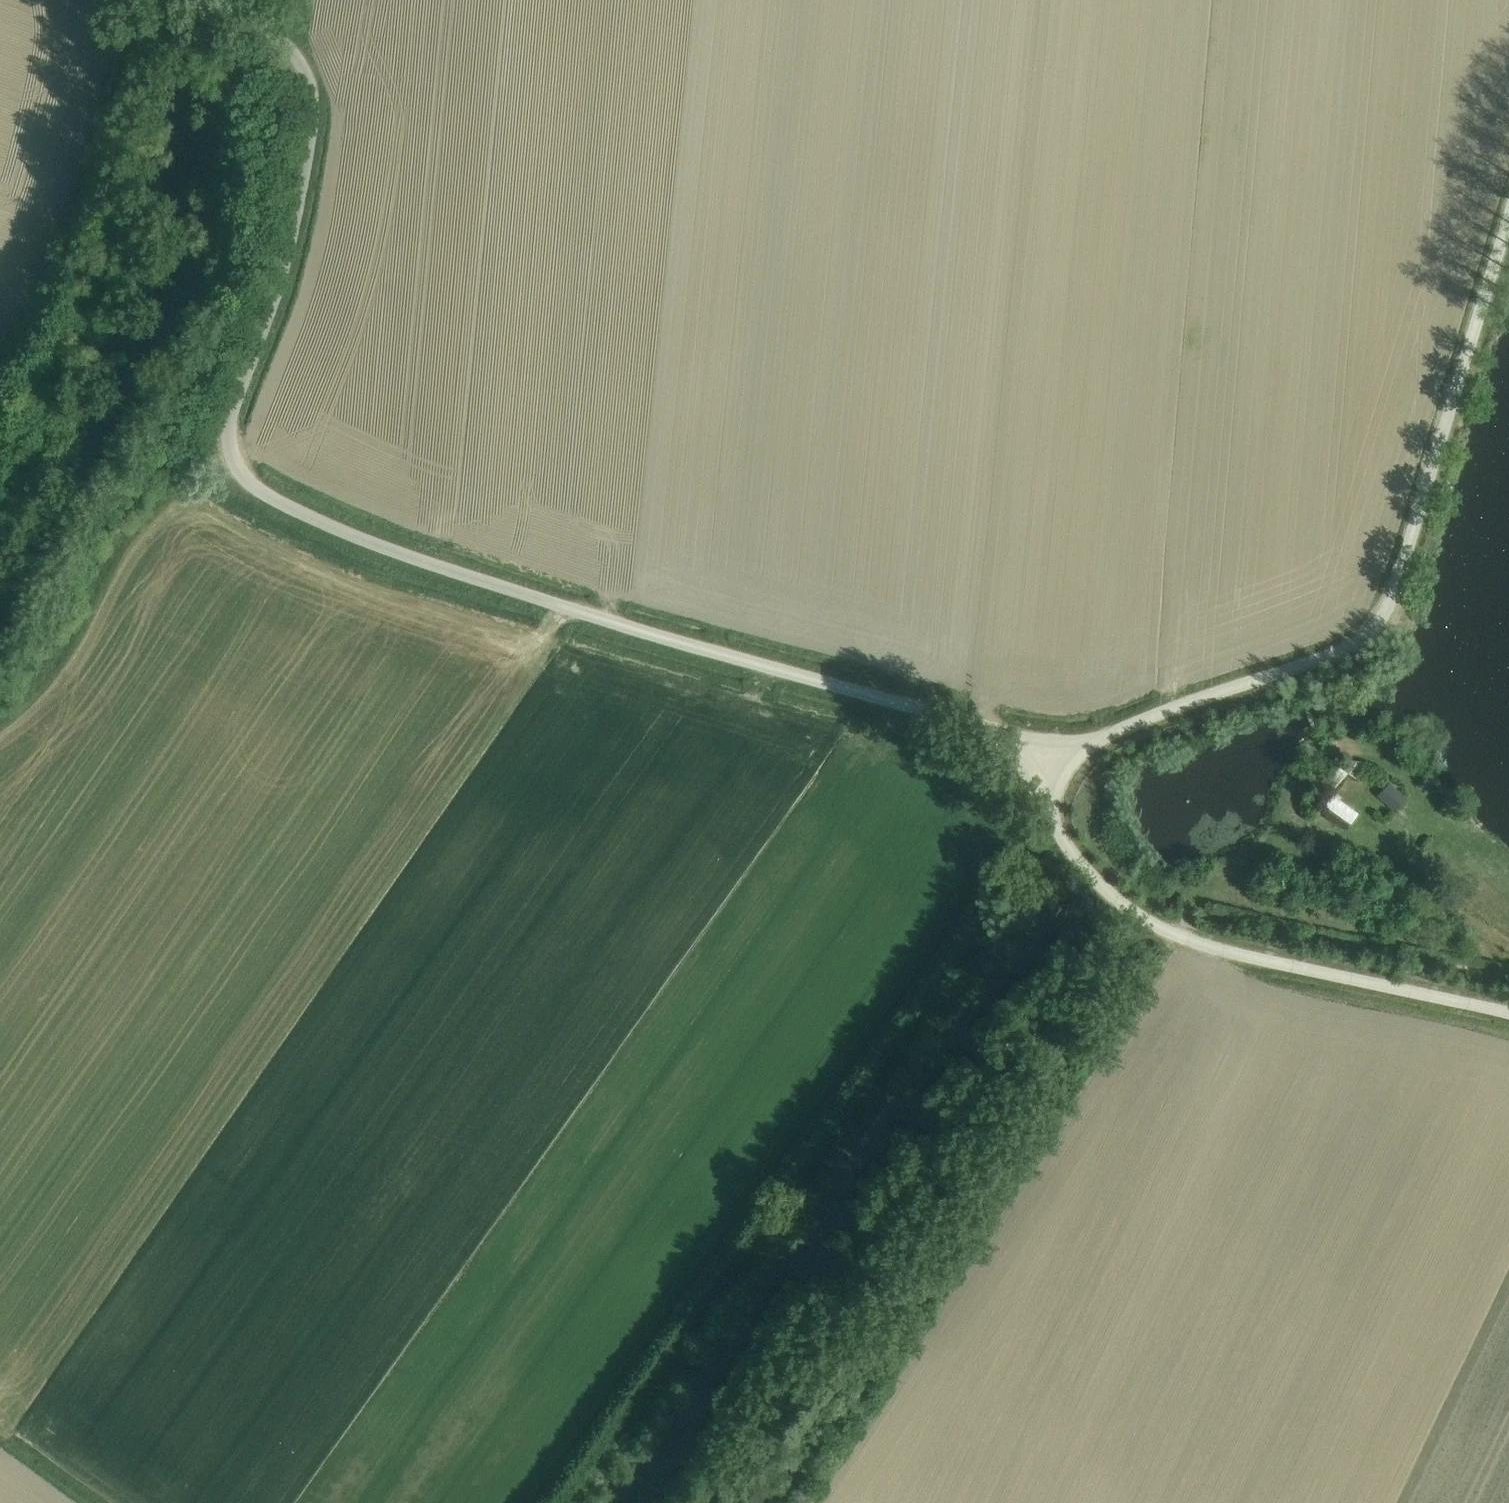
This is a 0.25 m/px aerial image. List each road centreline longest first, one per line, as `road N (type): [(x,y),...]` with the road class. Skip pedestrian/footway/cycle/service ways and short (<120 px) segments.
road 1 (unclassified): [(1045,757),(970,721),(579,611),(388,548),(251,482),(229,446),(229,420),(289,249),(312,98),(294,55),(273,36),(172,0)]
road 2 (unclassified): [(1508,218),(1379,619),(1332,654),(1045,757)]
road 3 (unclassified): [(1045,757),(1048,811),(1066,843),(1143,919),(1257,958),(1508,1011)]

